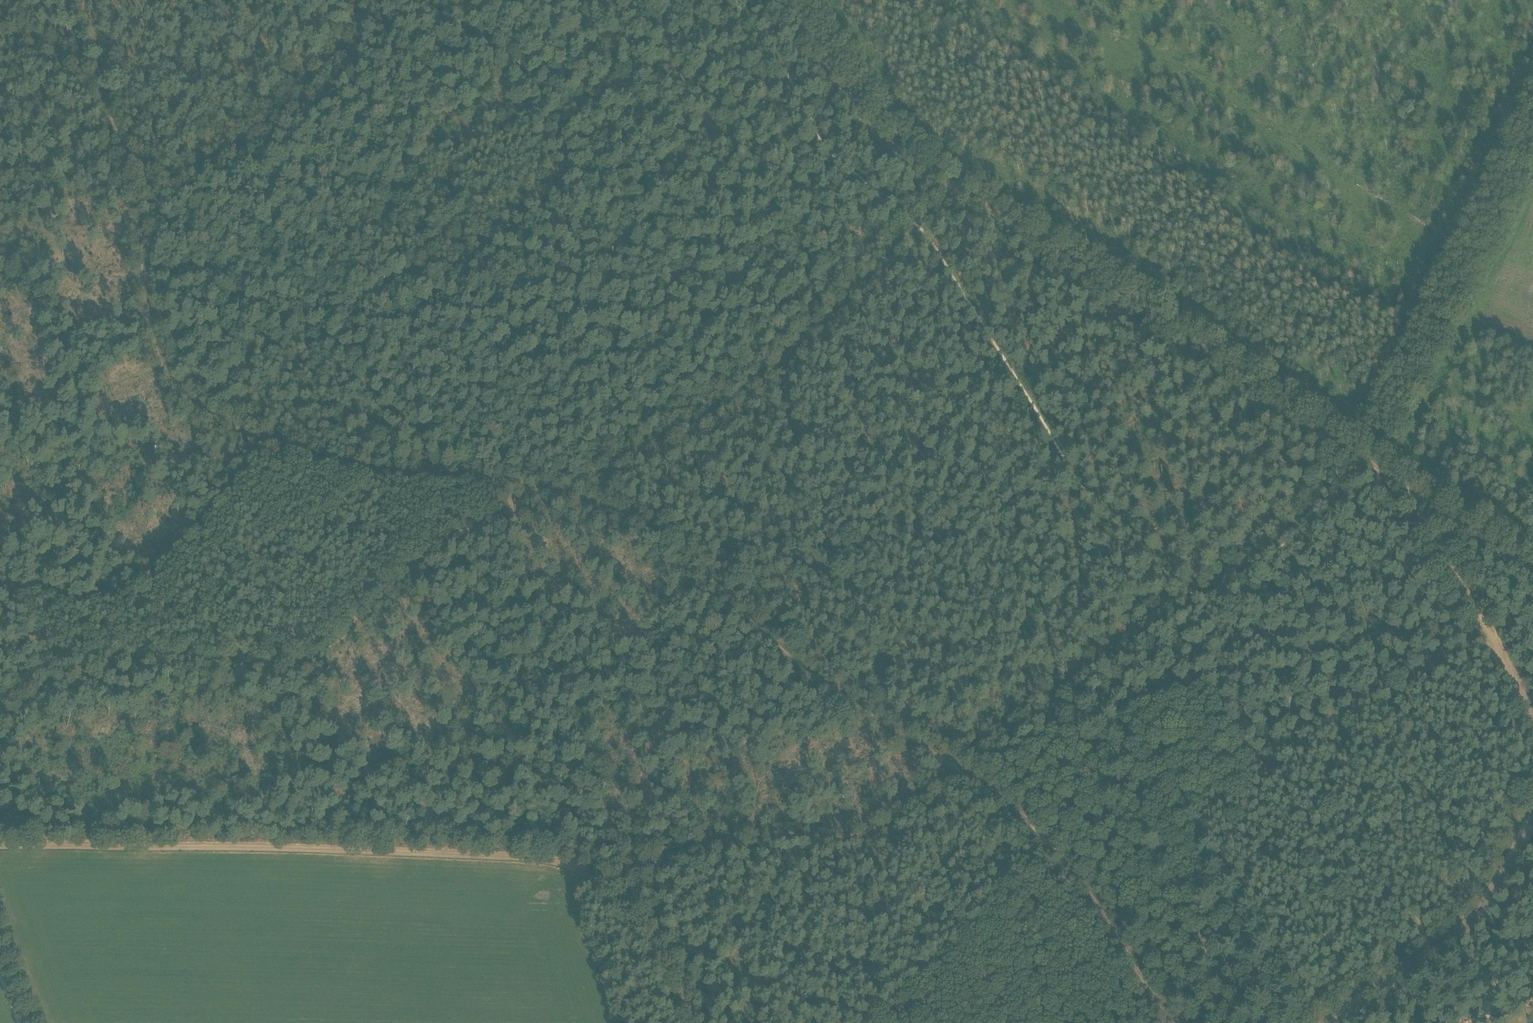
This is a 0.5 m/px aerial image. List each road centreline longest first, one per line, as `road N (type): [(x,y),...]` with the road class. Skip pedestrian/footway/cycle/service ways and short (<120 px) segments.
road 1 (track): [(570,495),(442,549),(321,655),(284,673),(136,661),(53,684),(0,763)]
road 2 (track): [(0,849),(502,857),(559,864),(603,893)]
road 3 (track): [(951,769),(759,639),(671,546),(570,495)]
road 4 (track): [(603,893),(700,847),(880,831),(951,769)]
road 5 (track): [(277,448),(155,576),(63,595),(0,586)]
road 6 (track): [(1246,381),(969,196)]
road 7 (track): [(277,448),(209,419),(170,367),(143,297),(130,195)]
road 8 (track): [(130,195),(194,174),(286,116),(330,60),(351,0)]
road 9 (track): [(570,495),(277,448)]
road 10 (track): [(1334,1022),(1456,938),(1532,835)]
road 11 (track): [(969,196),(866,123),(787,0)]
road 12 (track): [(570,495),(722,415),(789,360)]
road 13 (track): [(951,769),(972,745),(1155,618)]
road 14 (track): [(1408,492),(1532,708)]
road 15 (track): [(1065,873),(883,1022)]
road 16 (track): [(130,195),(110,104),(99,87),(83,68),(47,49),(0,37)]
road 17 (track): [(1353,455),(1532,574)]
road 18 (track): [(789,360),(925,233)]
road 19 (track): [(1169,1022),(1106,918),(1065,873)]
road 20 (track): [(1205,587),(1296,522),(1336,471)]
road 21 (track): [(603,893),(678,979),(695,1022)]
road 22 (track): [(1065,873),(951,769)]
road 23 (track): [(130,195),(0,189)]
road 24 (track): [(1353,455),(1246,381)]

